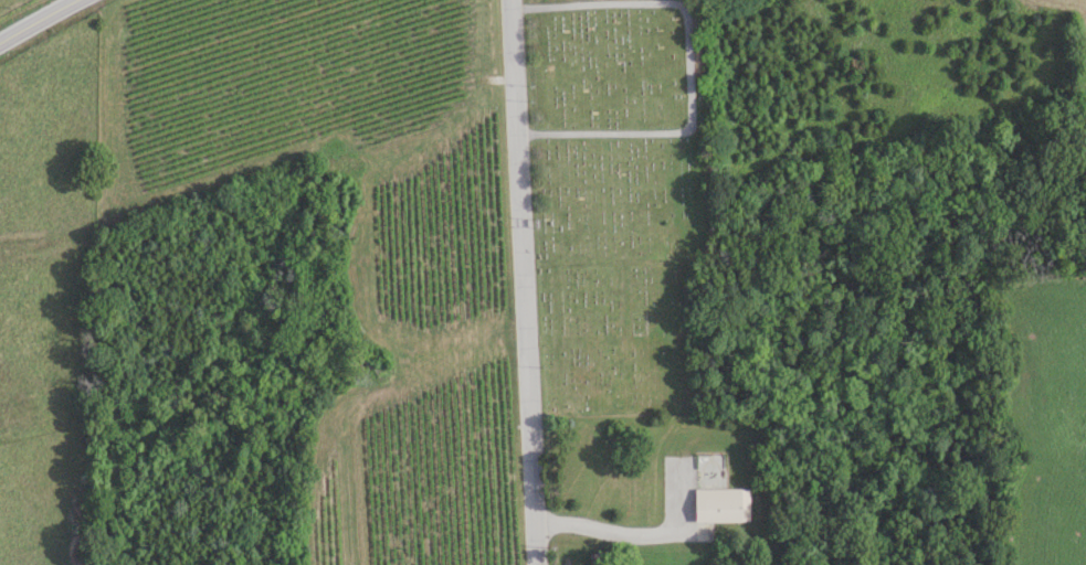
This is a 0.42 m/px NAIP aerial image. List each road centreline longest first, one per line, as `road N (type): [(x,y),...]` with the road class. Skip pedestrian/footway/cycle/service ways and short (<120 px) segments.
road 1 (residential): [(535,564),(510,0)]

